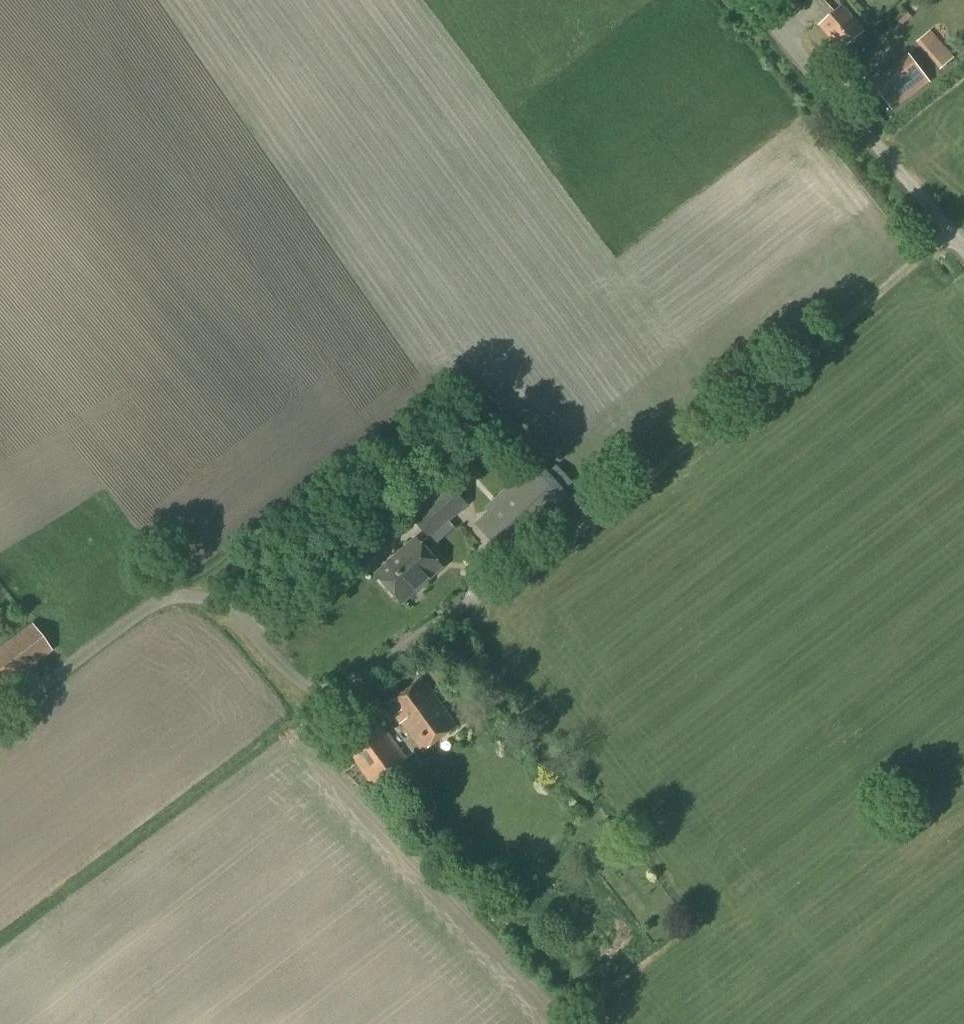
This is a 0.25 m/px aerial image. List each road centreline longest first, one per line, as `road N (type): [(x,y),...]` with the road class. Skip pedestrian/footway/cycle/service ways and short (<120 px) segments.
road 1 (unclassified): [(949,234),(756,0)]

